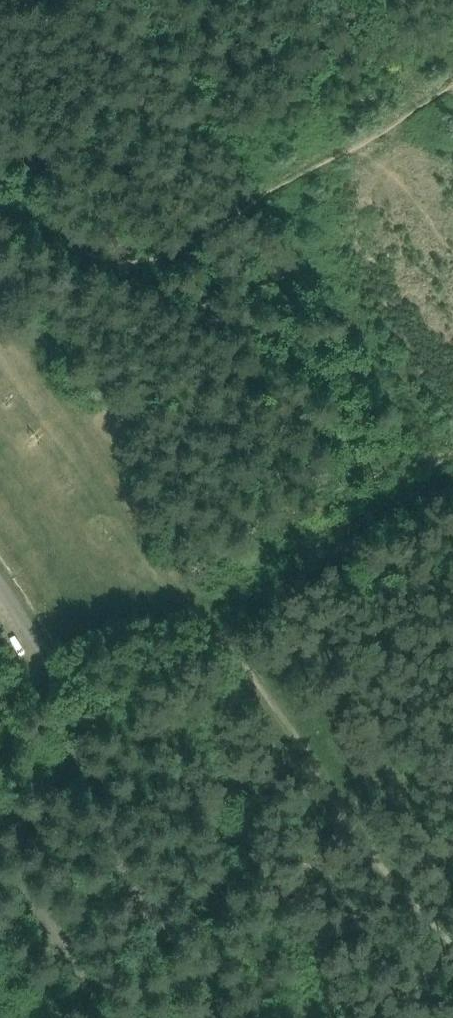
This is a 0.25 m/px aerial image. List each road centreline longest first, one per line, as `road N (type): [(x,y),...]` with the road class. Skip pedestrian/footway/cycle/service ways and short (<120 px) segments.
road 1 (track): [(0,213),(114,272),(155,271),(265,195),(430,100)]
road 2 (track): [(452,954),(357,841),(200,617)]
road 3 (track): [(200,617),(0,334)]
road 4 (unclassified): [(69,733),(24,832),(22,873),(99,1017)]
road 5 (unclassified): [(206,1017),(200,987),(105,834),(80,762)]
road 6 (unclassified): [(0,586),(55,675),(69,733)]

